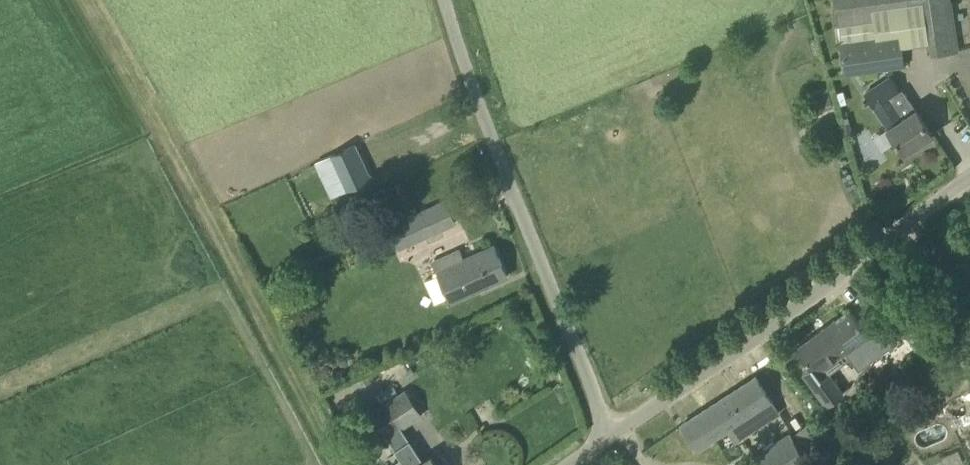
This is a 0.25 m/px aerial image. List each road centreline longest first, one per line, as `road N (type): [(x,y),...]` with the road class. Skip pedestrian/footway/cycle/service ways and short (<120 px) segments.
road 1 (track): [(347,464),(83,0)]
road 2 (unclassified): [(616,435),(491,138),(452,0)]
road 3 (unclassified): [(616,435),(969,179)]

